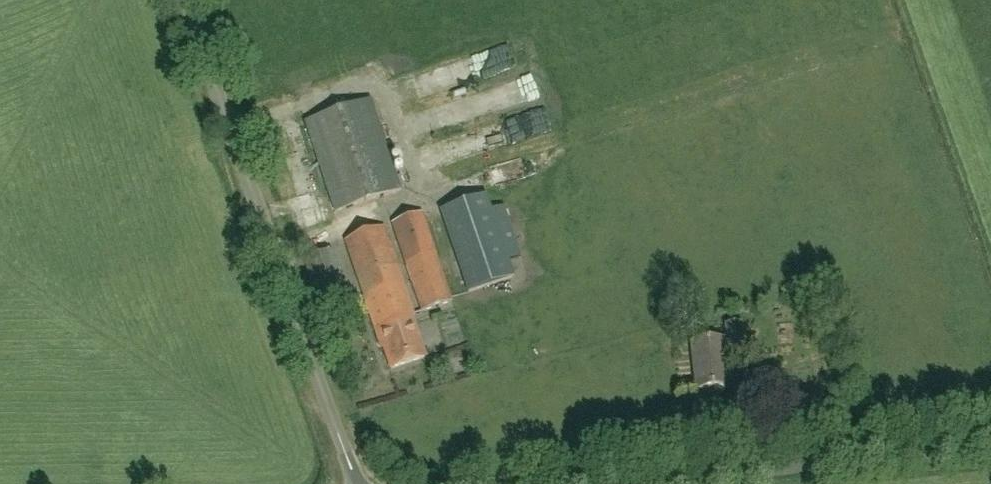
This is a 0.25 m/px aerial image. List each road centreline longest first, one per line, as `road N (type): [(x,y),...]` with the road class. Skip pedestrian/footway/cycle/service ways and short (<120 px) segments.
road 1 (unclassified): [(359,483),(185,0)]
road 2 (unclassified): [(654,483),(990,447)]

